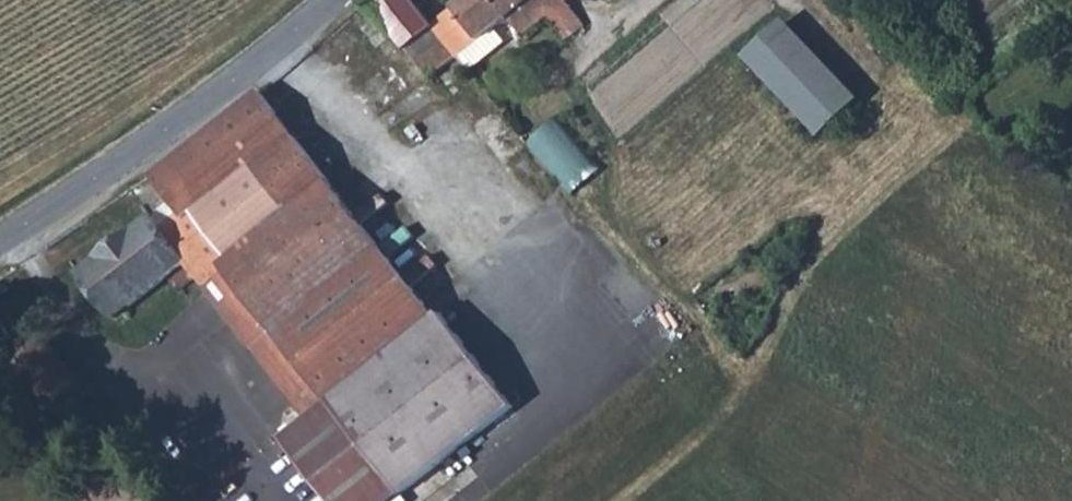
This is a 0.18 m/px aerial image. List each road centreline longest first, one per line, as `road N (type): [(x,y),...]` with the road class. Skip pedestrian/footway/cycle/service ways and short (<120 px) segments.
road 1 (tertiary): [(0,239),(201,106),(330,0)]

